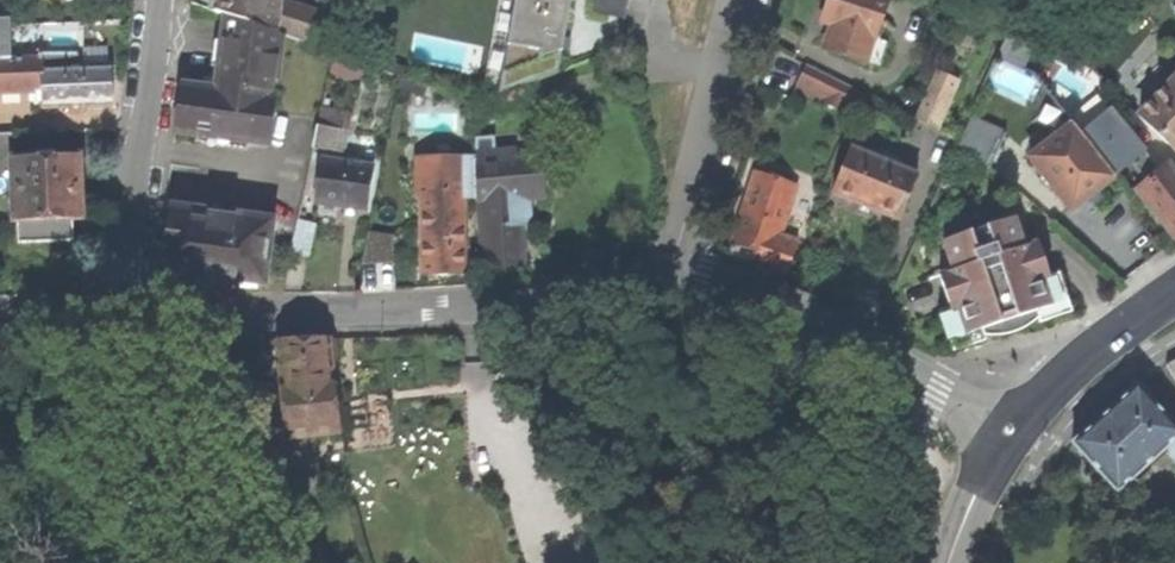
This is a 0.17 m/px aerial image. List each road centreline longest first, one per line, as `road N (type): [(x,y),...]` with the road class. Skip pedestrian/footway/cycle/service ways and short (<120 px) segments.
road 1 (residential): [(673,268),(600,293),(484,304),(117,315)]
road 2 (residential): [(1016,431),(795,305),(673,268)]
road 3 (residential): [(117,315),(155,0)]
road 4 (residential): [(741,0),(673,268)]
road 5 (residential): [(1174,294),(1062,382),(1016,431)]
road 6 (residential): [(1016,431),(981,491),(954,562)]

